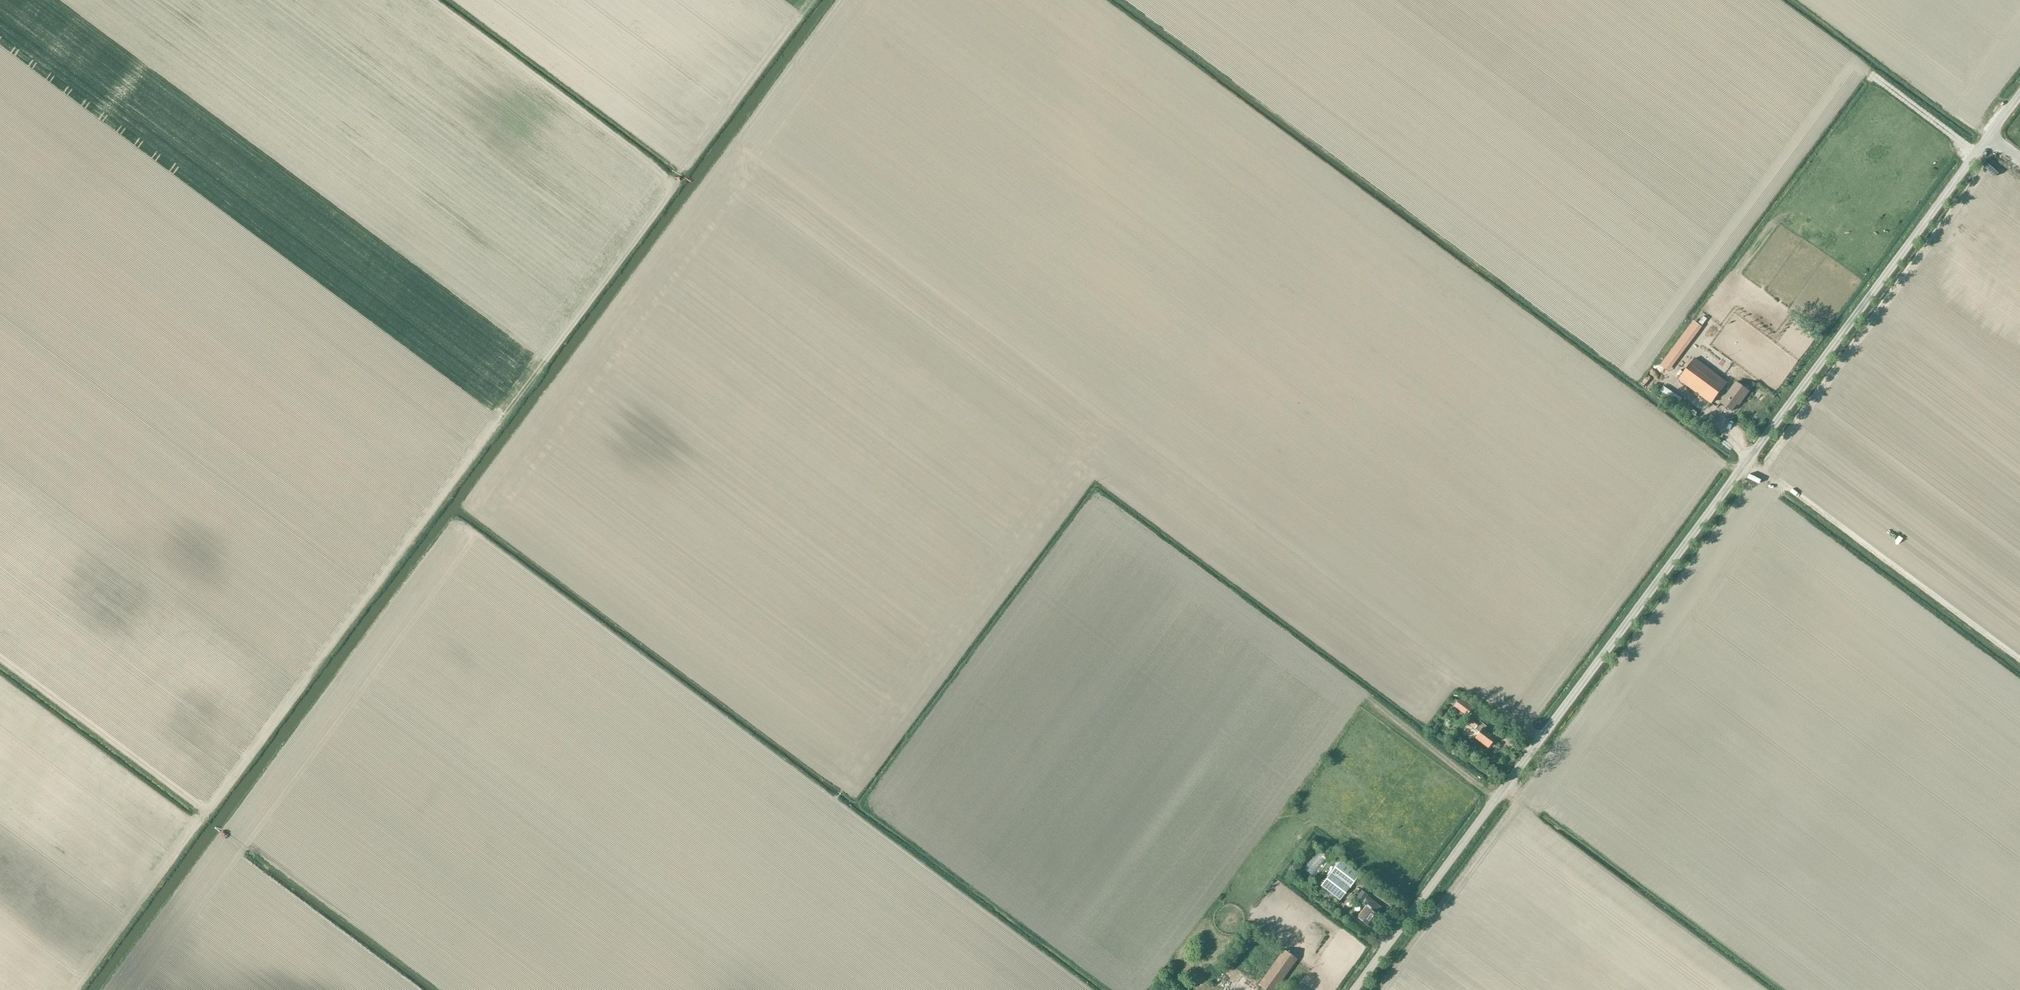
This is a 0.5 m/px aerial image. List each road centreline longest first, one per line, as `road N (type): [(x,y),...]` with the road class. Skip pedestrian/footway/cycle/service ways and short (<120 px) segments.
road 1 (unclassified): [(1353,989),(2019,85)]

